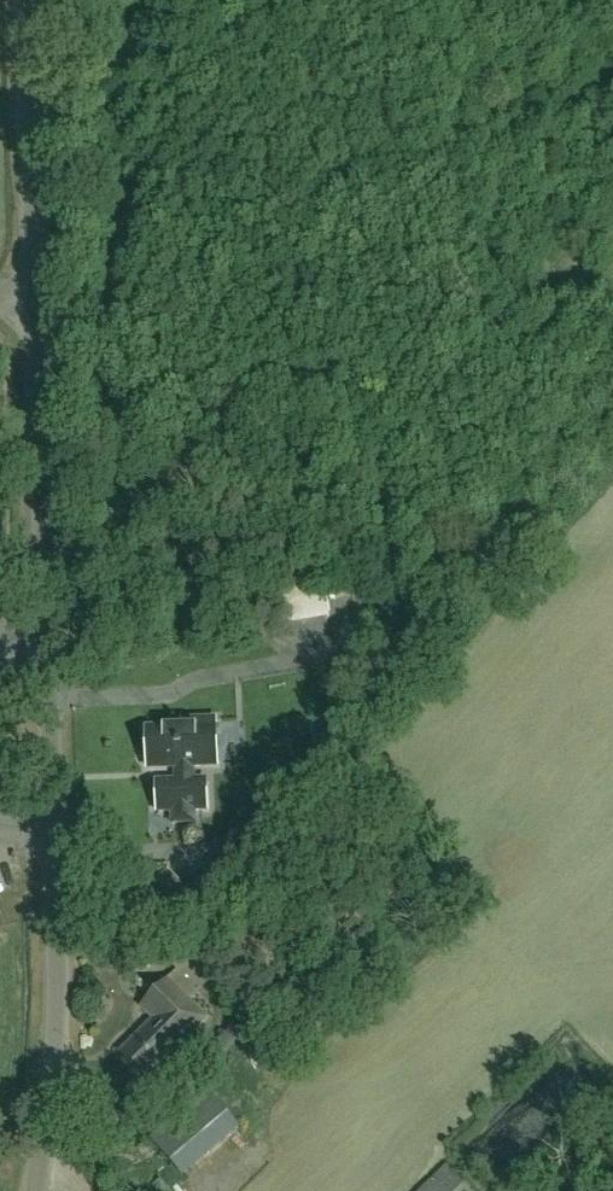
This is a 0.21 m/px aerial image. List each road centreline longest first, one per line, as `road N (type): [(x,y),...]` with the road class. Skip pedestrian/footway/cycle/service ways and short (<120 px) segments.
road 1 (unclassified): [(36,1190),(59,1009),(36,302)]
road 2 (unclassified): [(36,302),(26,0)]

